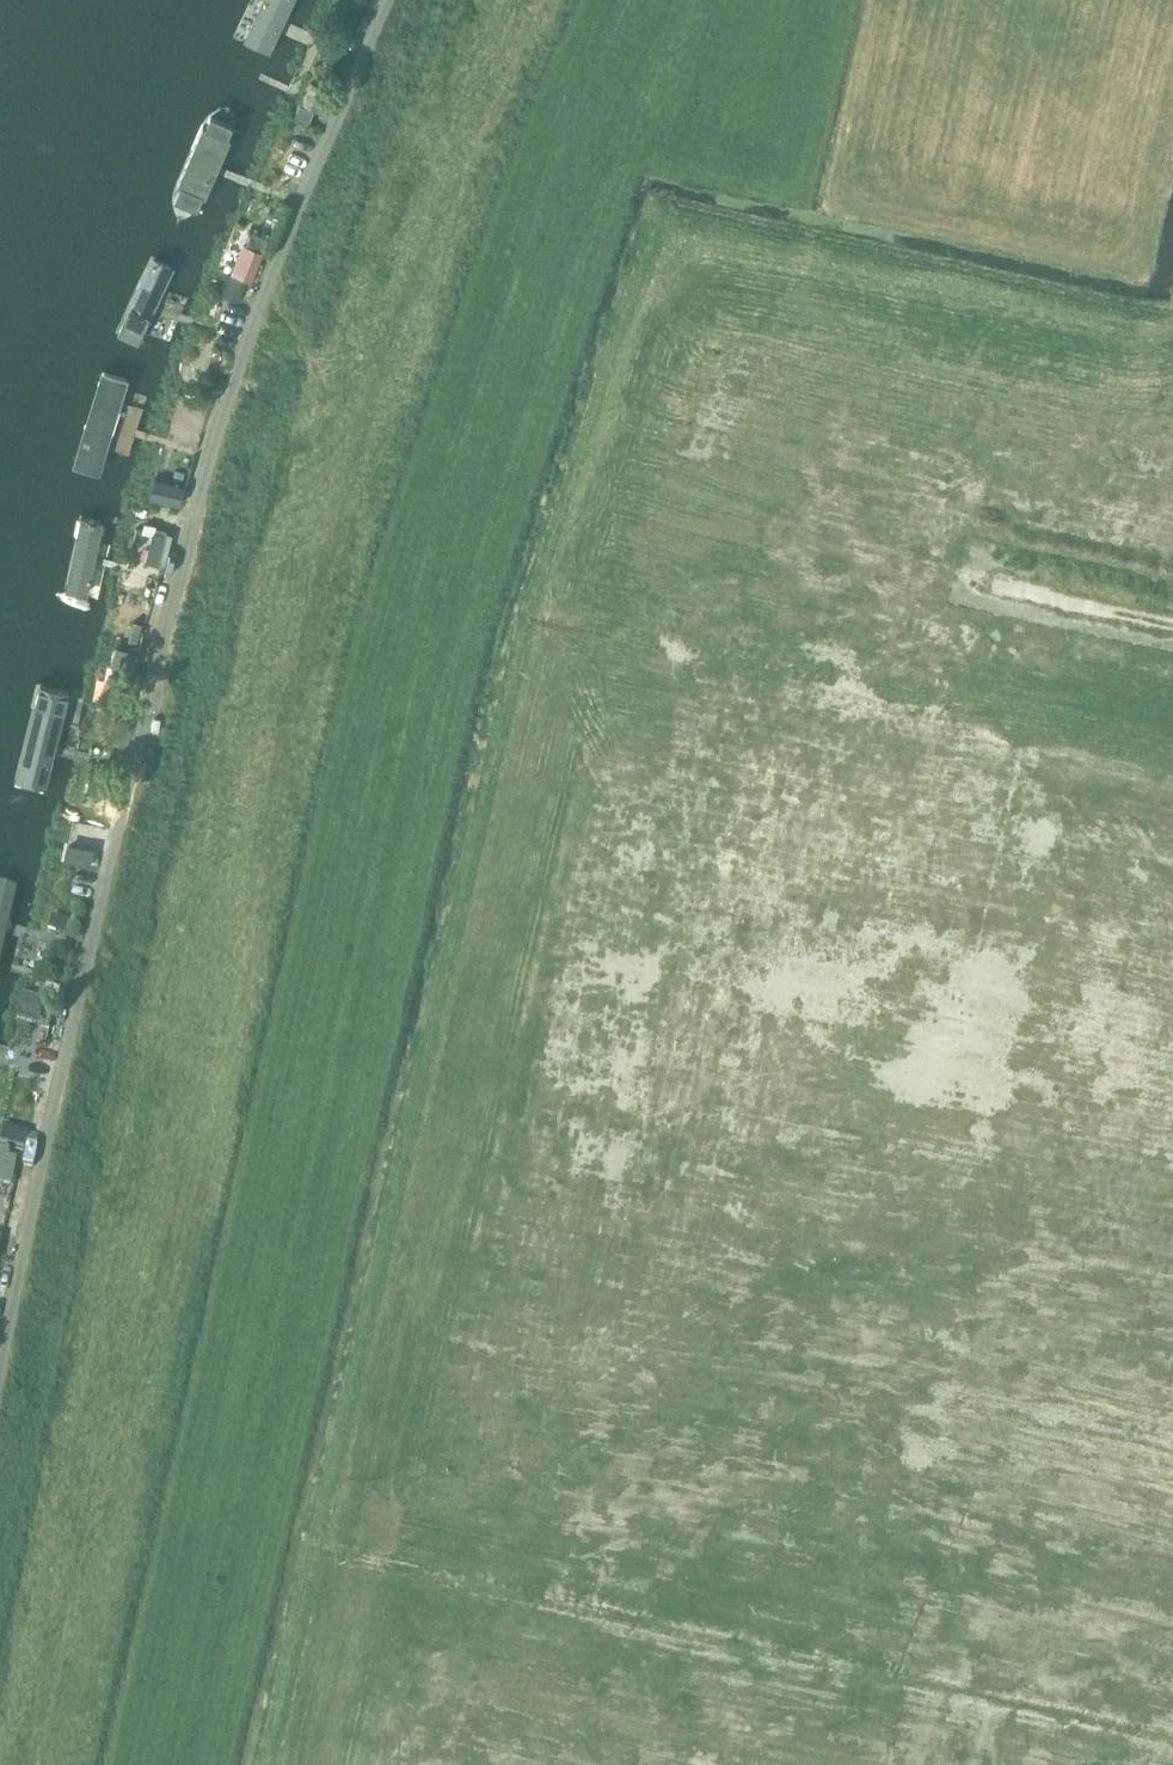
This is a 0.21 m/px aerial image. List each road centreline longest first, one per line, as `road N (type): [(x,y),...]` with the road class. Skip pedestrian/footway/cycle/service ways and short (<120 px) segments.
road 1 (residential): [(0,1358),(82,972),(197,502),(252,323),(387,0)]
road 2 (track): [(270,277),(284,332),(332,414),(336,441),(109,1409)]
road 3 (unclassified): [(1172,625),(946,575)]

